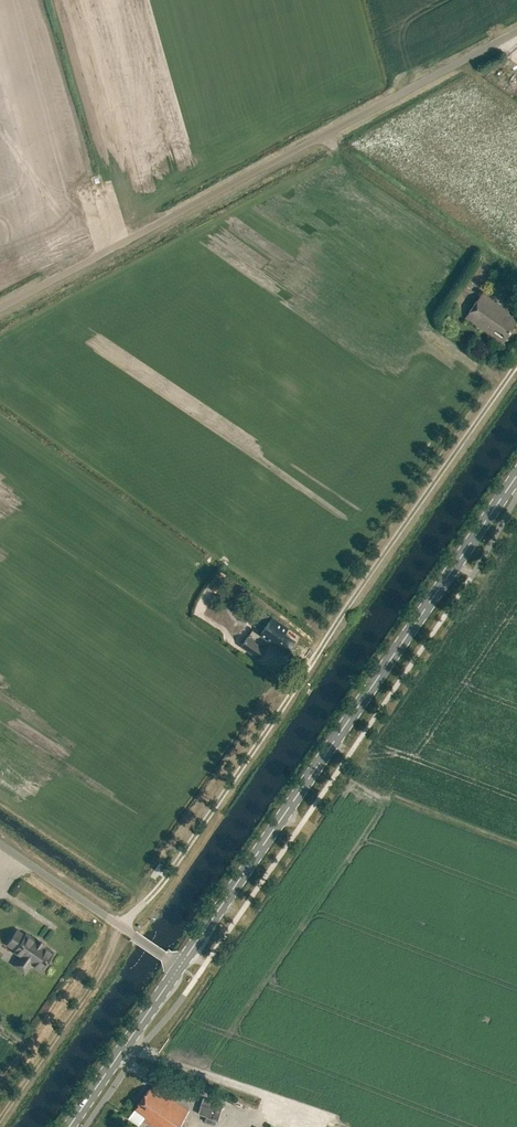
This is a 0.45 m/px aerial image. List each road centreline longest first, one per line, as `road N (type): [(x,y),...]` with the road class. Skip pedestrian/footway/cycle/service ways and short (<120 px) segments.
road 1 (track): [(0,1116),(105,963),(120,926),(168,875),(516,363)]
road 2 (secondary): [(180,966),(516,476)]
road 3 (unclassified): [(0,307),(516,30)]
road 4 (unclassified): [(180,966),(0,844)]
road 5 (secondary): [(69,1126),(180,966)]

